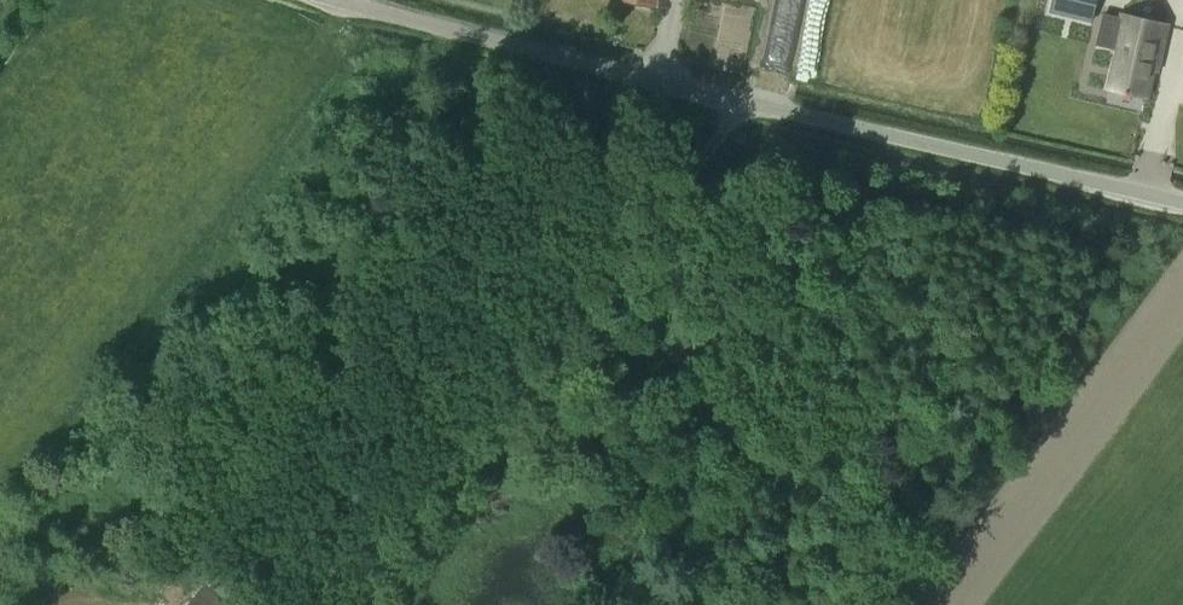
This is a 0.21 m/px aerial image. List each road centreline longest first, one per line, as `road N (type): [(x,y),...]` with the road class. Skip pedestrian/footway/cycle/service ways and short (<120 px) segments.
road 1 (unclassified): [(1182,202),(343,0)]

